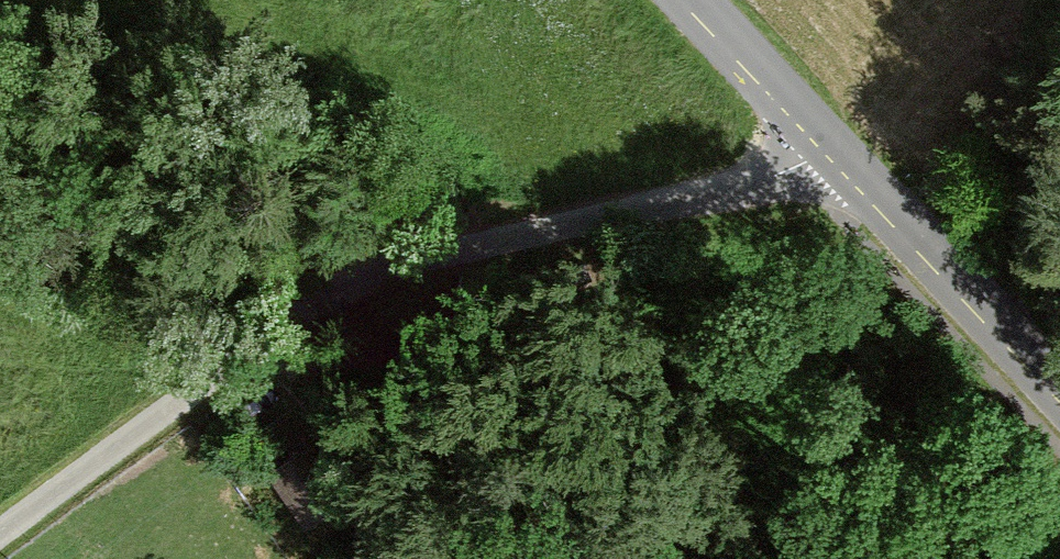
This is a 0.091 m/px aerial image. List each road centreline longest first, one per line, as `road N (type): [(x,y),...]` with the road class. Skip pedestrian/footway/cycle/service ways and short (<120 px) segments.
road 1 (unclassified): [(823,139),(806,164),(776,176),(377,269),(320,297),(0,533)]
road 2 (tertiary): [(823,139),(1059,390)]
road 3 (track): [(270,335),(351,438),(391,558)]
road 4 (tertiary): [(823,139),(691,0)]

